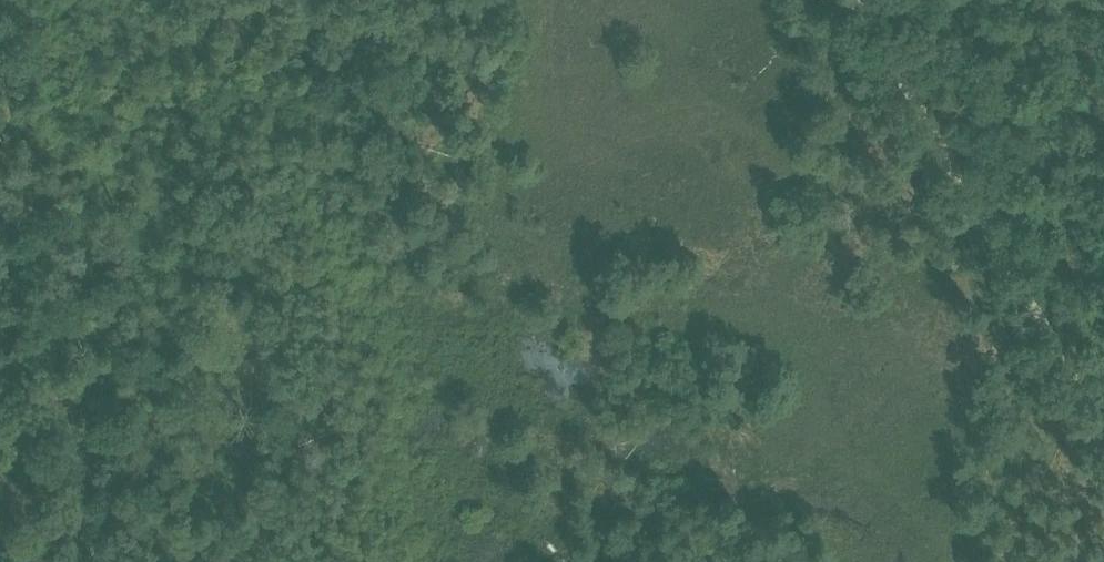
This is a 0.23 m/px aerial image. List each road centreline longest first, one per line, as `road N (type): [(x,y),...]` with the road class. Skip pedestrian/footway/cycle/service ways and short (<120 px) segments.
road 1 (track): [(1103,420),(863,0)]

